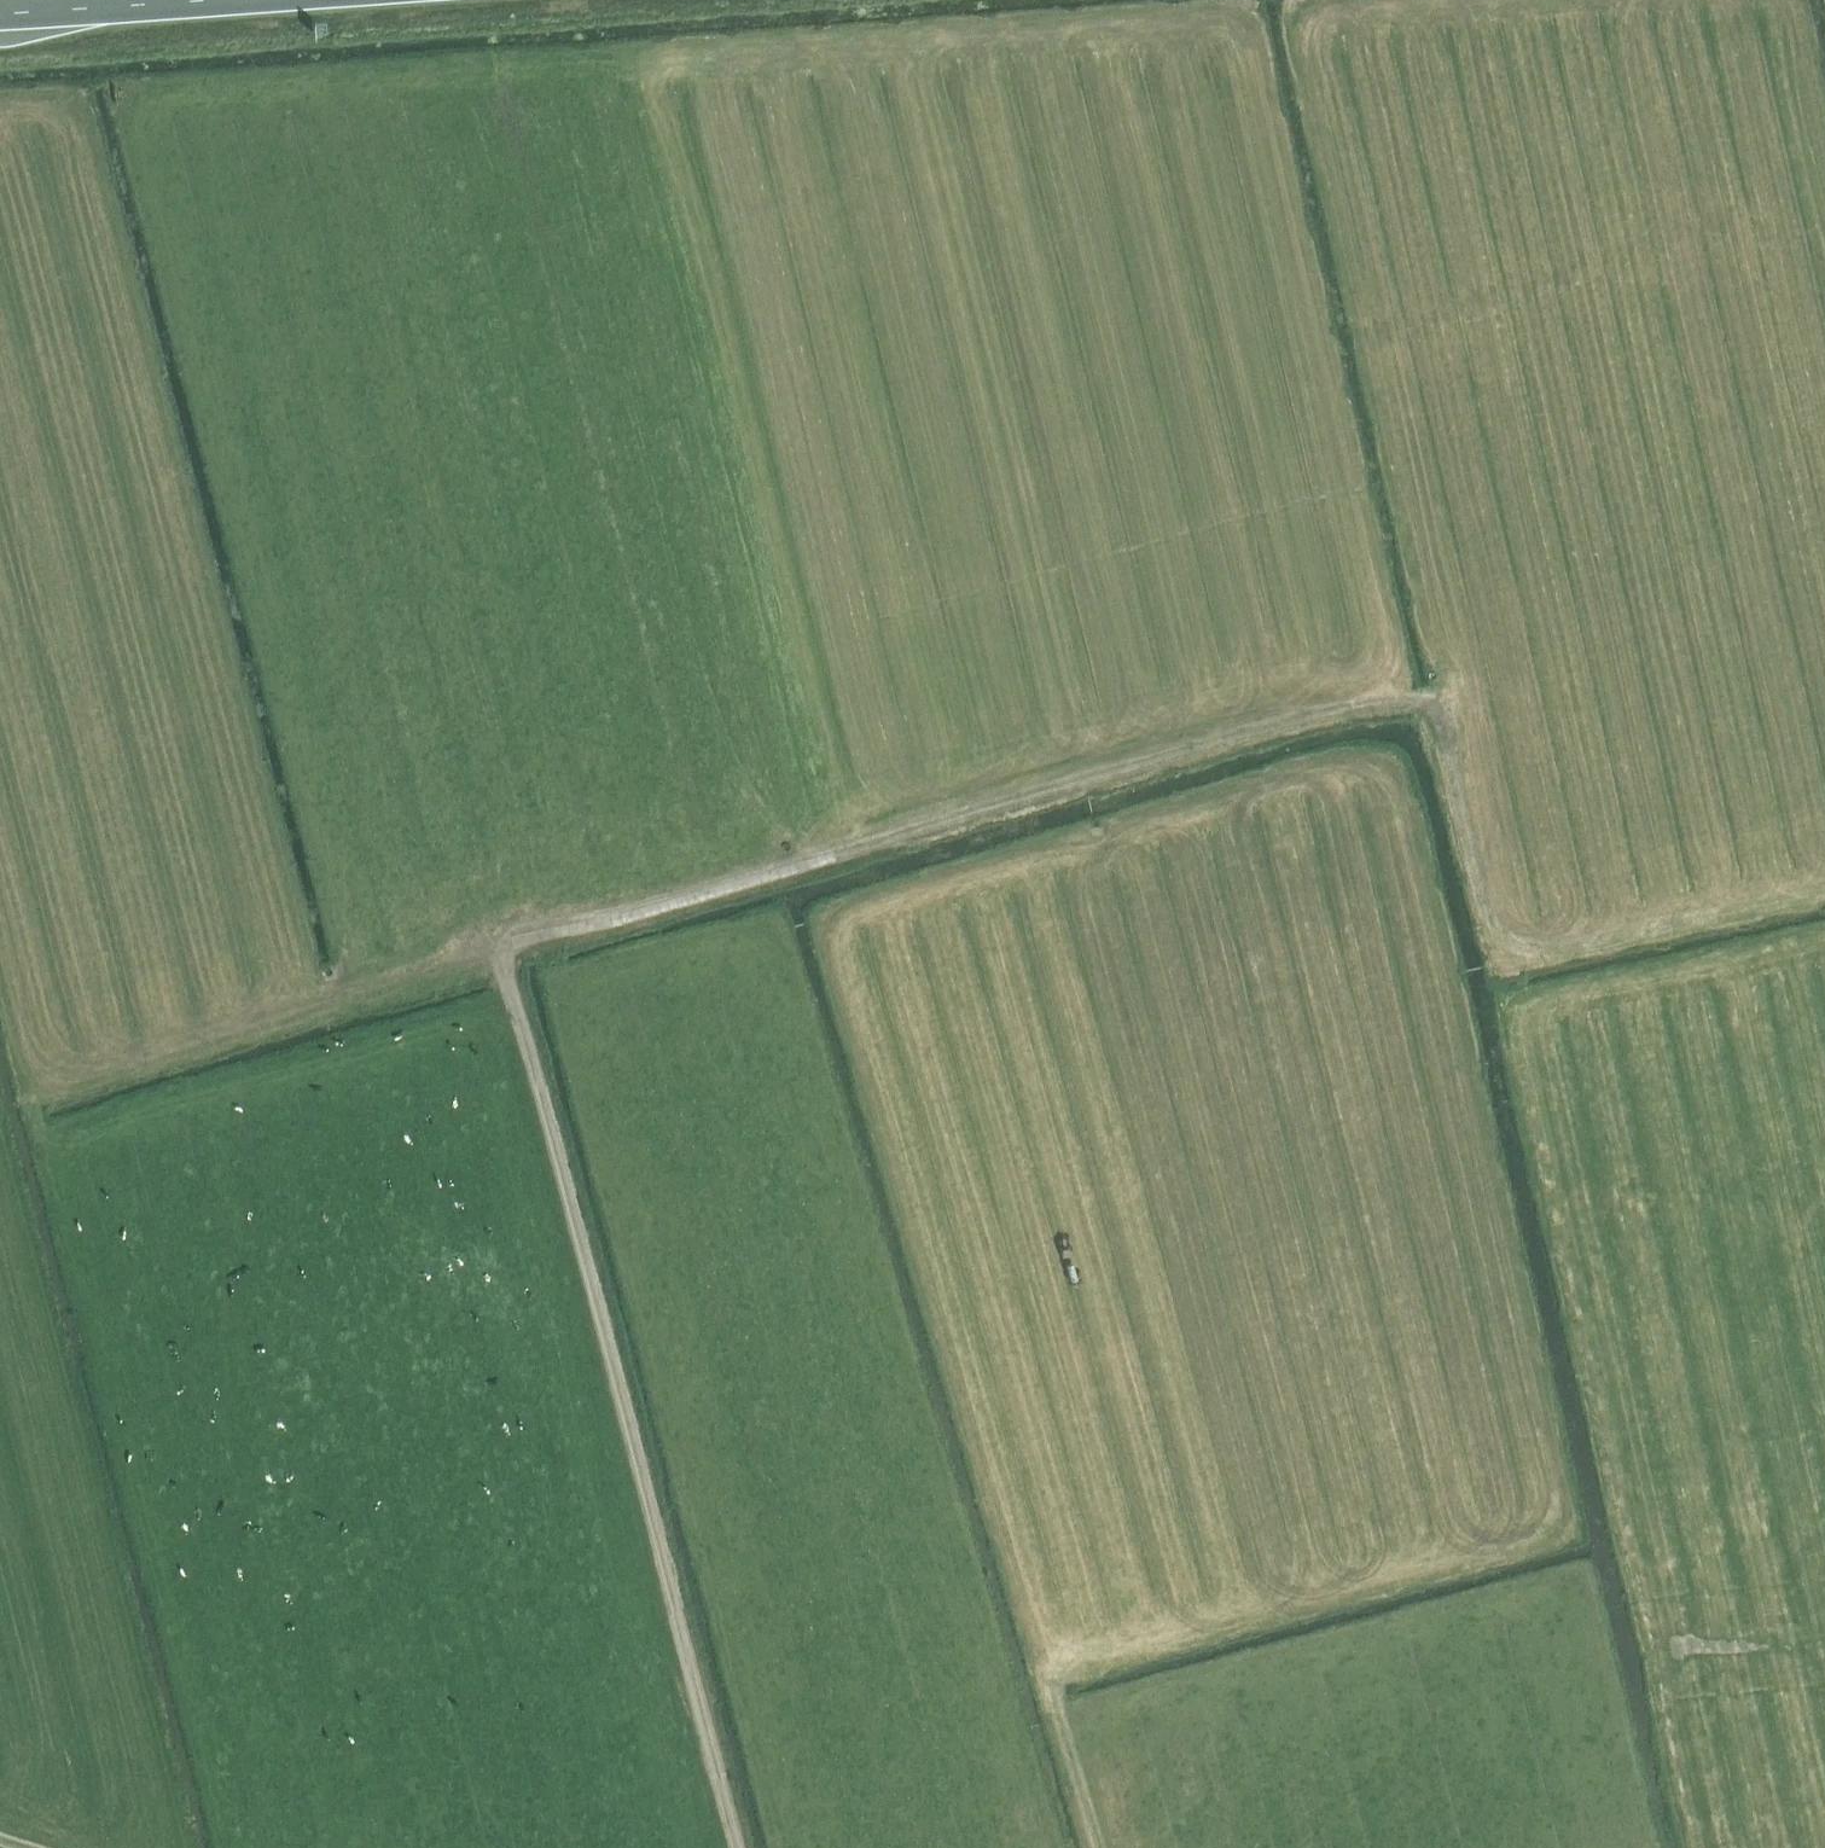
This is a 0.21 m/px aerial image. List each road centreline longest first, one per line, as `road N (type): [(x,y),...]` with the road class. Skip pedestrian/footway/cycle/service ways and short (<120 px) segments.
road 1 (track): [(738,1847),(505,967),(509,949),(1161,756),(1355,705),(1397,698),(1423,704)]
road 2 (trunk): [(0,15),(252,0)]

